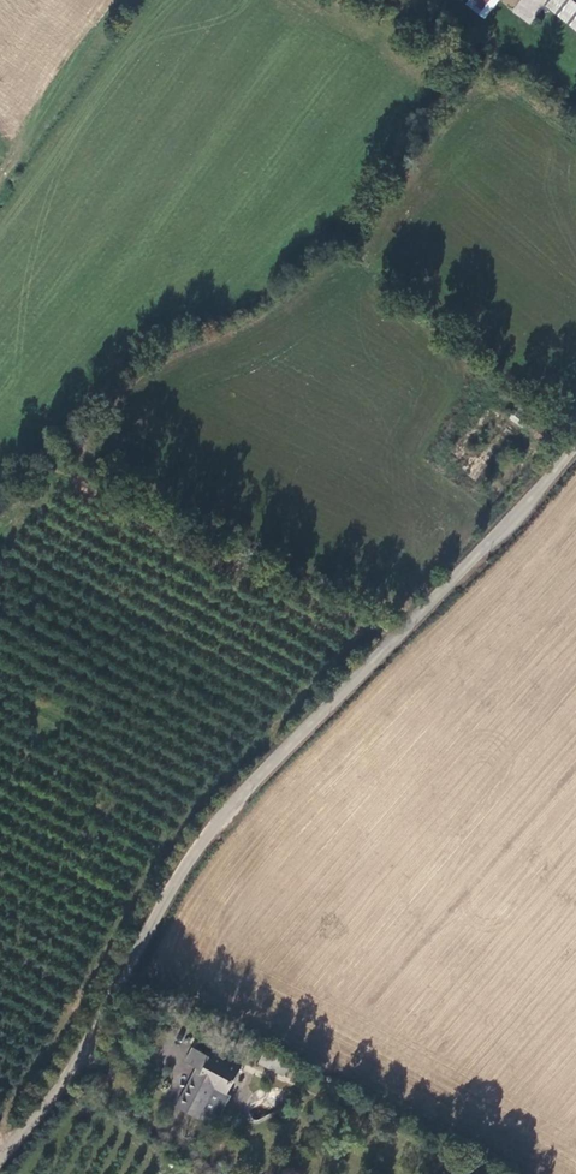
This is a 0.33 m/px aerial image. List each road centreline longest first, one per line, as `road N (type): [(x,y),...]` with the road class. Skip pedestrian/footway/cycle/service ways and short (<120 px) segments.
road 1 (unclassified): [(10,1152),(68,1076),(199,844),(575,449)]

